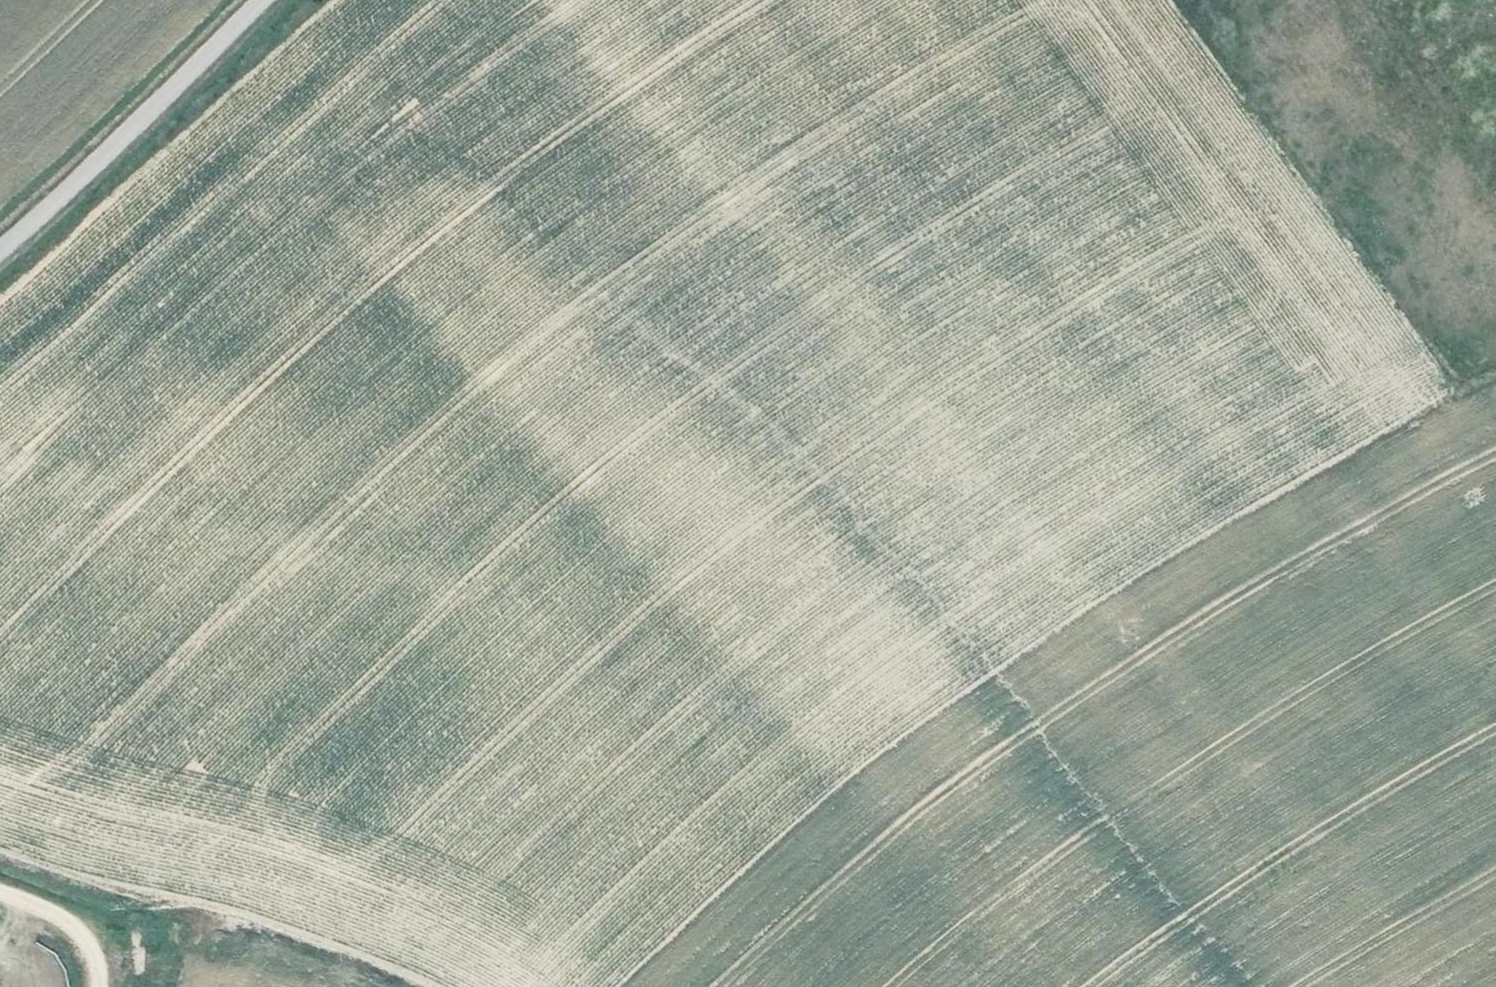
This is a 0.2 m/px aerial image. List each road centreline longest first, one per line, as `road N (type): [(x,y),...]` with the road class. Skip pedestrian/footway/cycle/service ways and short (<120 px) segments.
road 1 (track): [(267,0),(0,254)]
road 2 (track): [(0,902),(53,923),(76,943),(97,986)]

